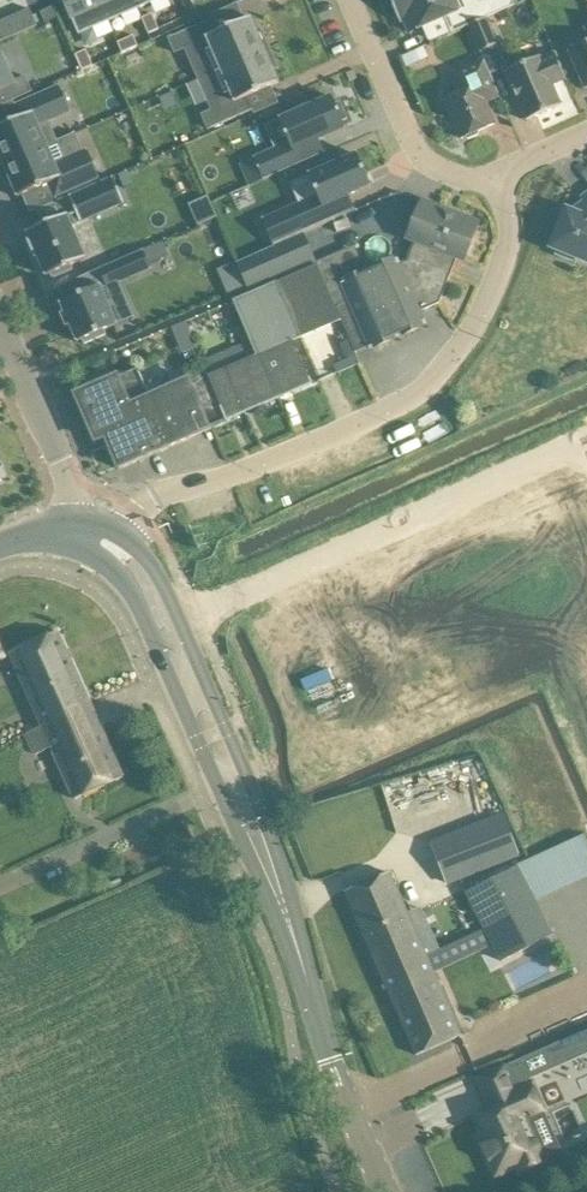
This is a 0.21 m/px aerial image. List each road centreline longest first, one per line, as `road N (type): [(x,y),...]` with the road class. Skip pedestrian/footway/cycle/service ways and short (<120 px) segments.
road 1 (residential): [(83,530),(412,395),(469,331),(492,289),(510,240),(500,172)]
road 2 (residential): [(181,622),(586,444)]
road 3 (tertiary): [(388,1191),(330,1060),(272,867)]
road 4 (tertiary): [(152,635),(238,832),(272,867)]
road 5 (tertiary): [(272,867),(265,820),(181,622)]
road 6 (residential): [(500,172),(447,175),(418,155),(351,0)]
road 7 (tertiary): [(83,530),(70,479),(0,319)]
road 8 (tertiary): [(181,622),(166,588),(123,535),(83,530)]
road 9 (tertiary): [(83,530),(152,635)]

